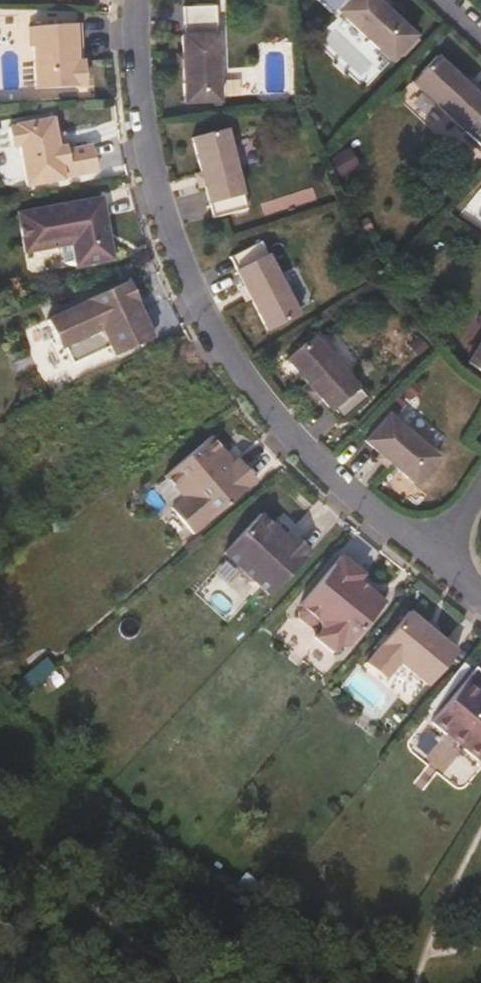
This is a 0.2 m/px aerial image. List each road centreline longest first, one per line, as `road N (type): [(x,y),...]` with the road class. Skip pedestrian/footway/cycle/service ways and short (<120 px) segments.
road 1 (residential): [(432,569),(312,468),(226,366),(197,318),(146,163),(133,0)]

